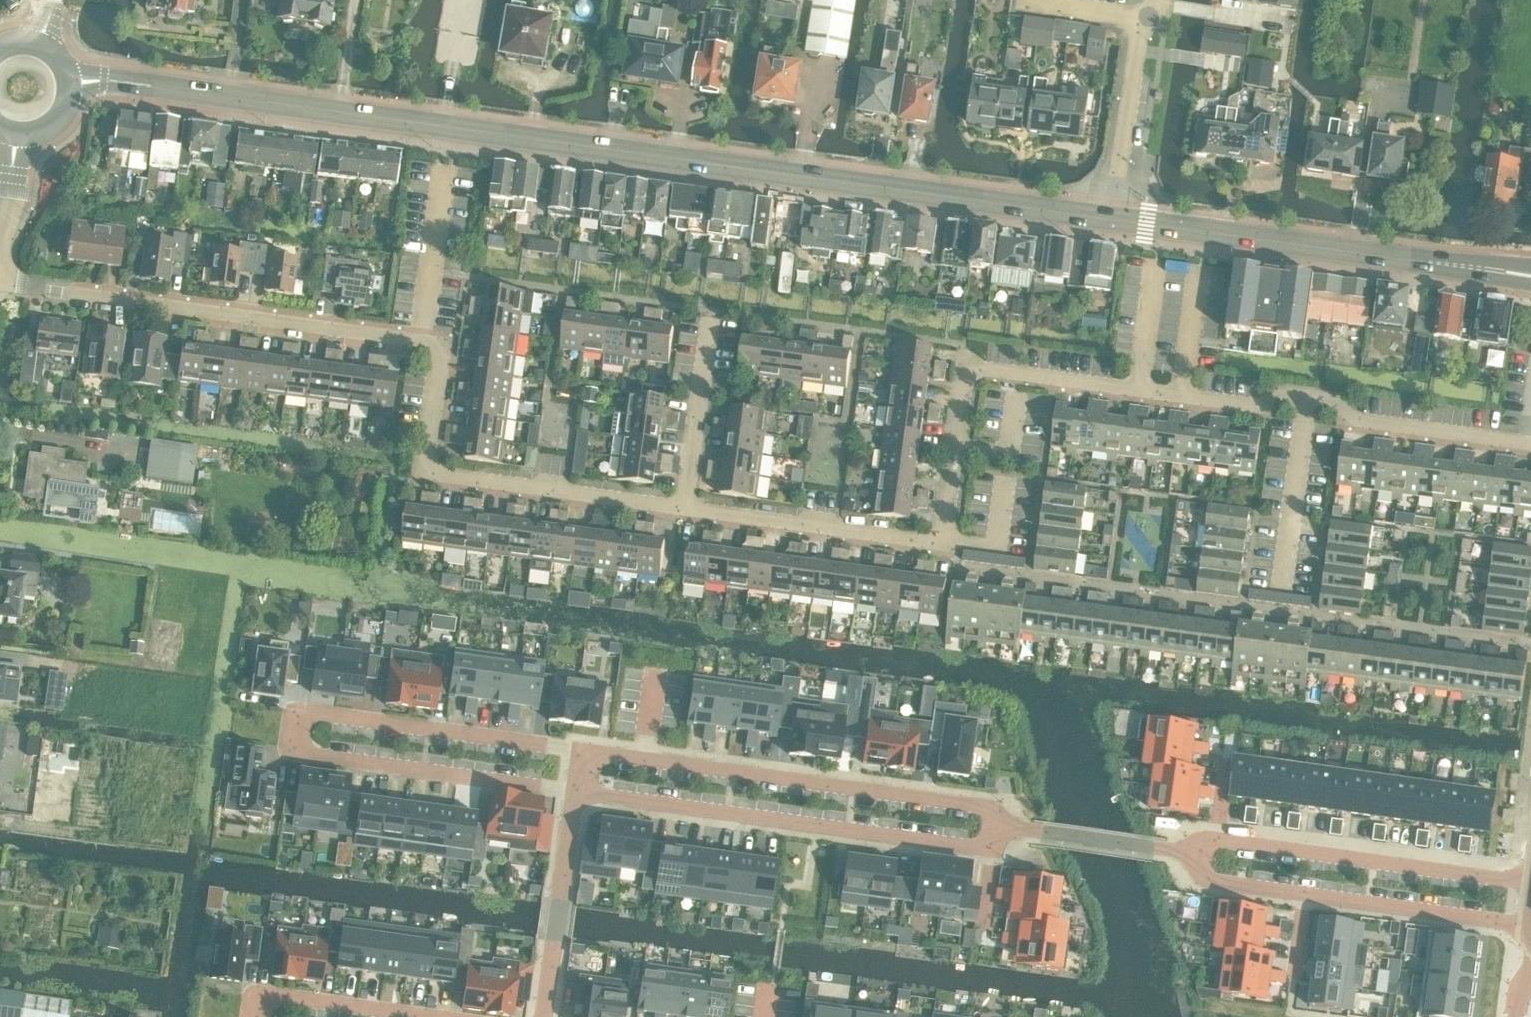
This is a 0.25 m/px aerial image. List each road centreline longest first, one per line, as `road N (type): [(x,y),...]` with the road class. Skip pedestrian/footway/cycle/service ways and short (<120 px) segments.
road 1 (secondary): [(1111,220),(63,73)]
road 2 (residential): [(582,747),(294,709),(287,751),(577,789)]
road 3 (residential): [(997,828),(988,808),(582,747)]
road 4 (residential): [(577,789),(975,846),(997,828)]
road 5 (residential): [(426,338),(0,279)]
road 6 (secondary): [(1530,277),(1111,220)]
road 7 (residential): [(687,511),(444,475),(429,454),(441,355),(426,338)]
road 8 (residential): [(1138,389),(979,366),(965,375),(956,443),(1011,450),(1018,398)]
road 9 (residential): [(1530,883),(1217,840)]
road 10 (residential): [(945,535),(938,542),(687,511)]
road 11 (residential): [(1528,444),(1356,422),(1340,397),(1311,393)]
road 12 (residential): [(543,1016),(577,789)]
road 13 (residential): [(1306,894),(1530,926)]
road 14 (residential): [(687,511),(714,312)]
road 15 (residential): [(1145,23),(1111,220)]
road 16 (residential): [(429,1016),(261,991),(257,1016)]
road 17 (residential): [(1311,393),(1285,576)]
road 18 (residential): [(997,828),(1175,850)]
road 19 (residential): [(426,338),(450,162)]
road 20 (residential): [(1175,850),(1214,881),(1306,894)]
road 21 (residential): [(1311,393),(1281,389),(1256,406),(1182,396)]
road 22 (residential): [(1182,396),(1199,263)]
road 23 (residential): [(1138,389),(1155,259)]
road 24 (residential): [(1021,4),(1145,23)]

